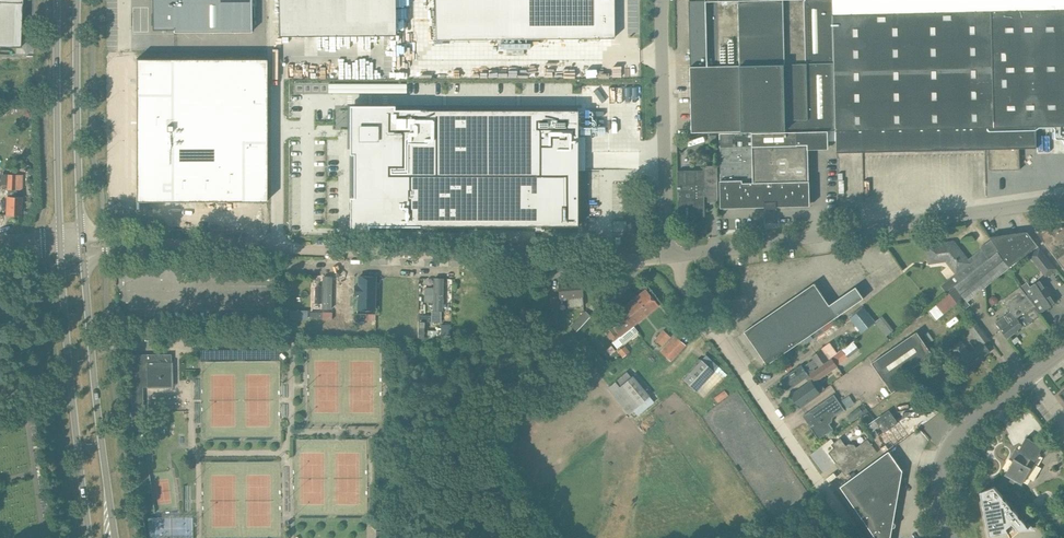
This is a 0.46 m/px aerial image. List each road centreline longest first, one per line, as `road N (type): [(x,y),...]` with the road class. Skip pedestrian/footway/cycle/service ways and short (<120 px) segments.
road 1 (unclassified): [(669,256),(136,243)]
road 2 (unclassified): [(1063,200),(669,256)]
road 3 (tertiary): [(58,240),(91,537)]
road 4 (tertiary): [(116,537),(84,253)]
road 5 (unclassified): [(827,488),(669,256)]
road 6 (unclassified): [(669,256),(663,0)]
road 7 (unclassified): [(949,537),(939,481),(949,444),(987,405),(1063,349)]
road 8 (tertiary): [(61,0),(58,240)]
road 9 (tertiary): [(83,234),(80,0)]

